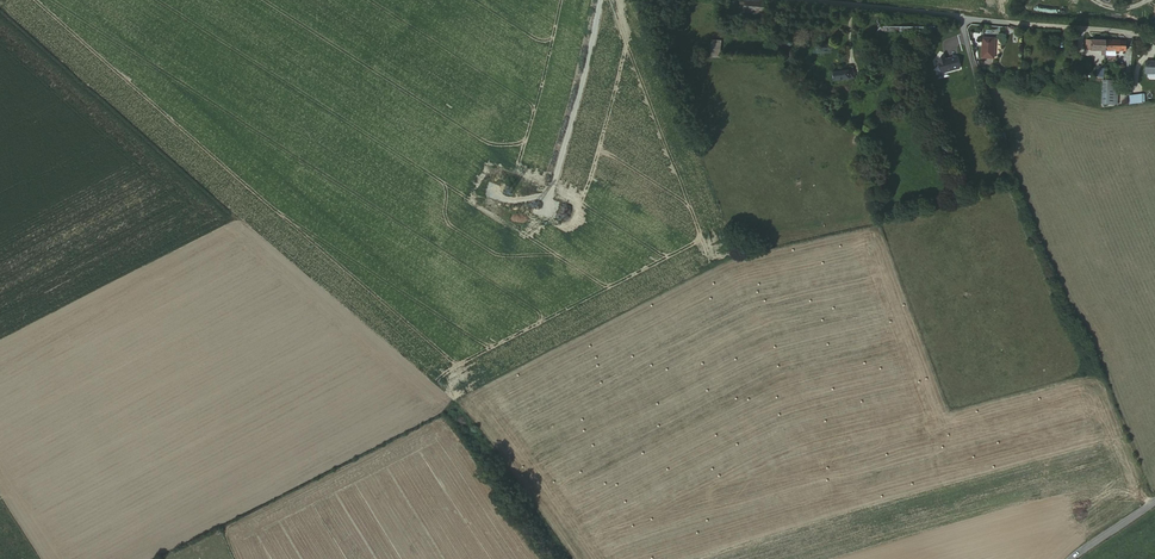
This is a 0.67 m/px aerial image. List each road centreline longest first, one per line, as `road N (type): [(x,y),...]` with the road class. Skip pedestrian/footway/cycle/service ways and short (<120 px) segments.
road 1 (track): [(596,0),(547,201),(493,197)]
road 2 (unclassified): [(964,19),(743,0)]
road 3 (unclassified): [(1154,36),(964,19)]

